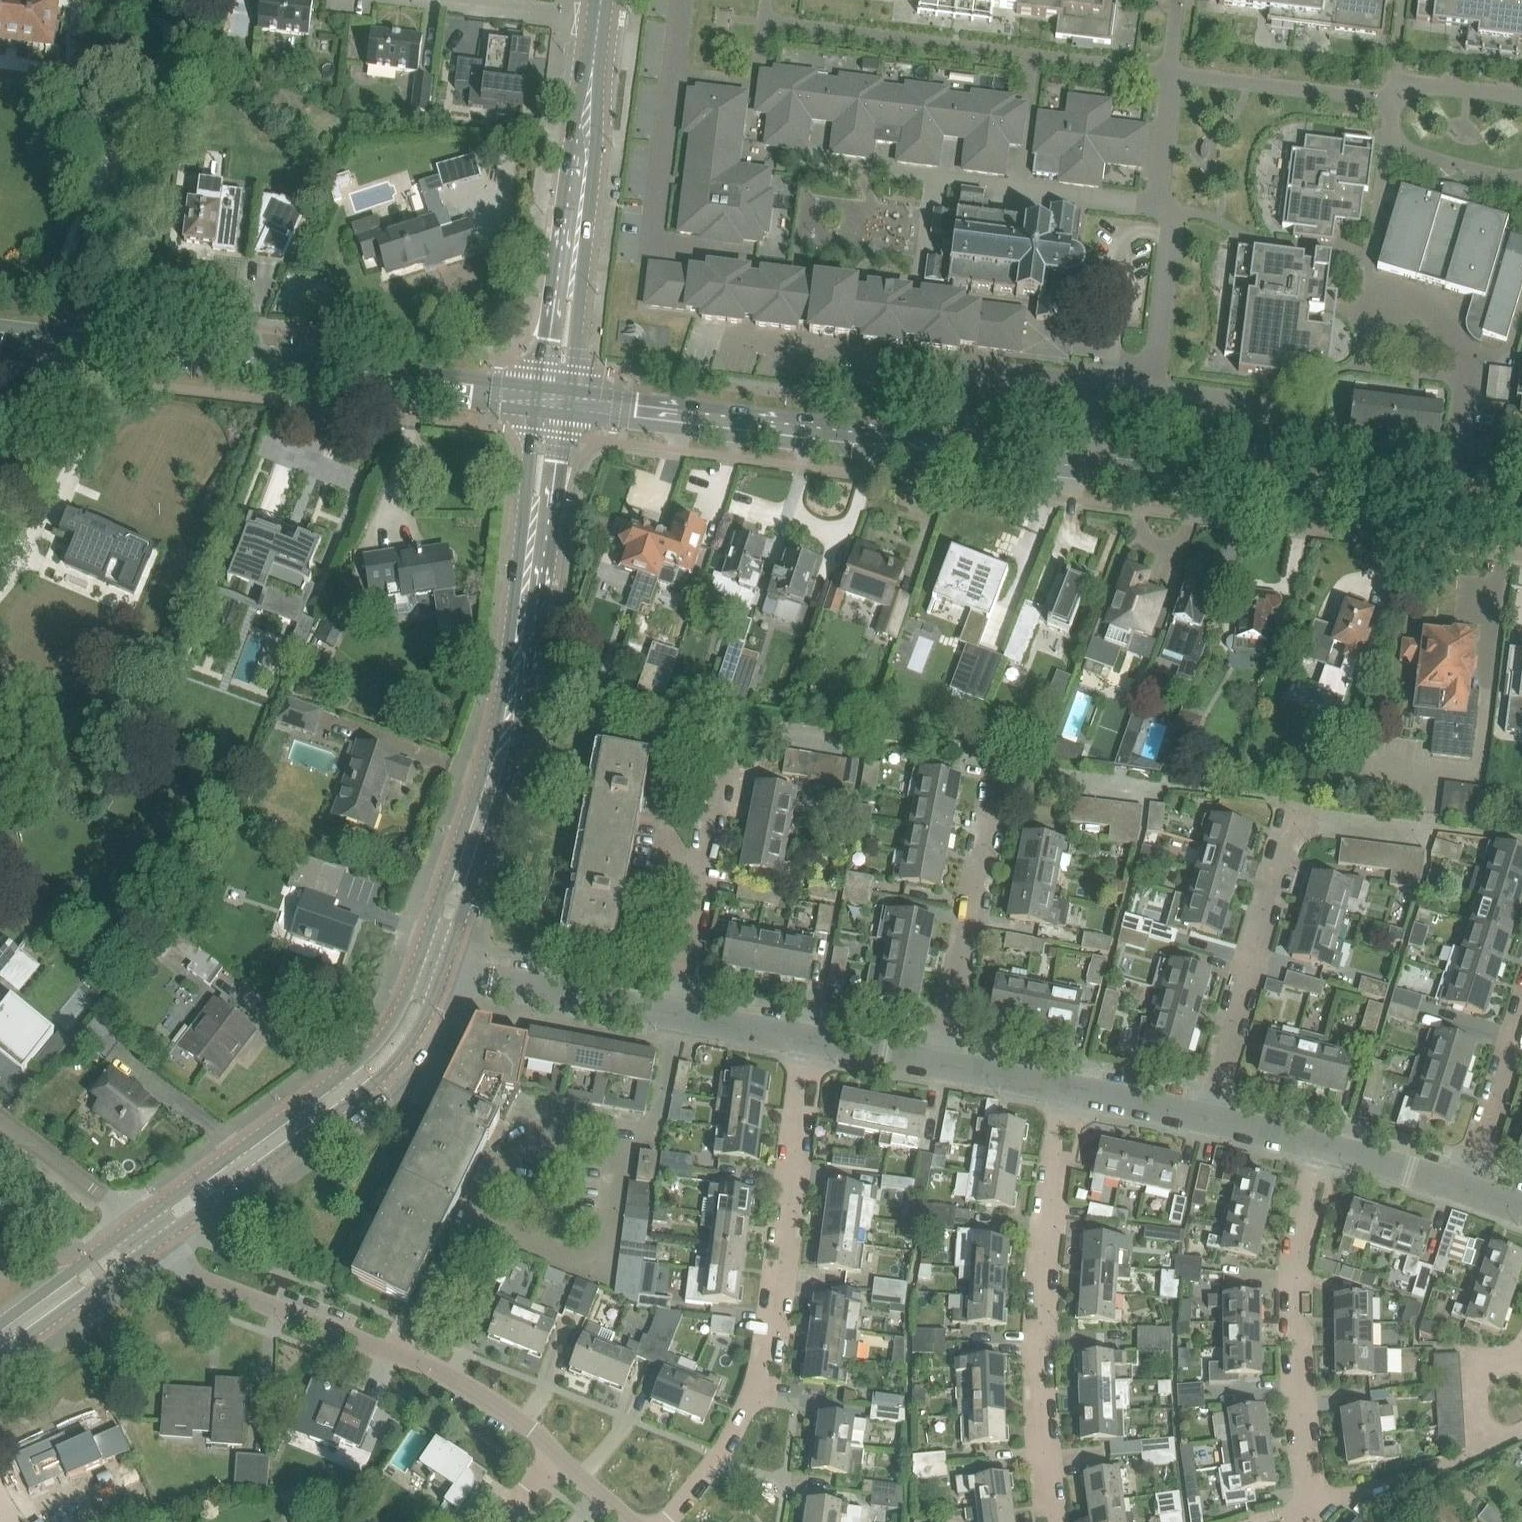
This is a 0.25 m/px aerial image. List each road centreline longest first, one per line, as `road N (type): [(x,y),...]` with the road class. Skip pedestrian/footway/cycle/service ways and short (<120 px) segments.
road 1 (tertiary): [(1521,521),(567,402)]
road 2 (tertiary): [(442,971),(529,692),(567,402)]
road 3 (tertiary): [(539,399),(504,688),(417,963)]
road 4 (tertiary): [(539,399),(0,332)]
road 5 (residential): [(669,1521),(757,1394),(806,1043)]
road 6 (residential): [(1051,1521),(1036,1394),(1038,1295),(1069,1089)]
road 7 (unclassified): [(1171,76),(766,24),(769,0)]
road 8 (tertiary): [(158,1240),(391,1068),(442,971)]
road 9 (tertiary): [(417,963),(398,1014),(355,1066),(137,1224)]
road 10 (residential): [(1317,1512),(1293,1299),(1324,1147)]
road 11 (residential): [(1203,1118),(1293,805)]
road 12 (residential): [(940,1065),(996,764)]
road 13 (residential): [(469,1220),(603,1273),(622,1128)]
road 14 (residential): [(676,1020),(727,736)]
road 15 (residential): [(403,1354),(191,1271),(158,1240)]
road 16 (tertiary): [(576,261),(600,14)]
road 17 (residential): [(676,1020),(442,971)]
road 18 (unclassified): [(1171,76),(1397,104)]
road 19 (residential): [(1317,1512),(1466,1460),(1521,1431)]
road 20 (residential): [(1460,1189),(1521,978)]
road 21 (residential): [(469,1220),(498,1163),(523,1140),(573,1124),(622,1128)]
road 22 (tertiary): [(0,1356),(158,1240)]
road 23 (residential): [(561,1458),(534,1429),(403,1354)]
road 24 (unclassified): [(1397,104),(1394,137),(1402,151),(1429,166),(1521,181)]
road 25 (tertiary): [(137,1224),(0,1323)]
road 26 (residential): [(137,1224),(4,1127)]
road 27 (residential): [(403,1354),(469,1220)]
road 28 (residential): [(622,1128),(653,1133),(676,1020)]
road 29 (tertiary): [(576,261),(555,296),(539,399)]
road 30 (residential): [(1460,1189),(1324,1147)]
road 31 (tertiary): [(567,402),(576,261)]
road 32 (residential): [(1203,1118),(1069,1089)]
road 33 (residential): [(940,1065),(806,1043)]
road 34 (unclassified): [(1397,104),(1417,83),(1521,96)]
road 35 (residential): [(806,1043),(676,1020)]
road 36 (residential): [(1069,1089),(940,1065)]
road 37 (residential): [(1324,1147),(1203,1118)]

